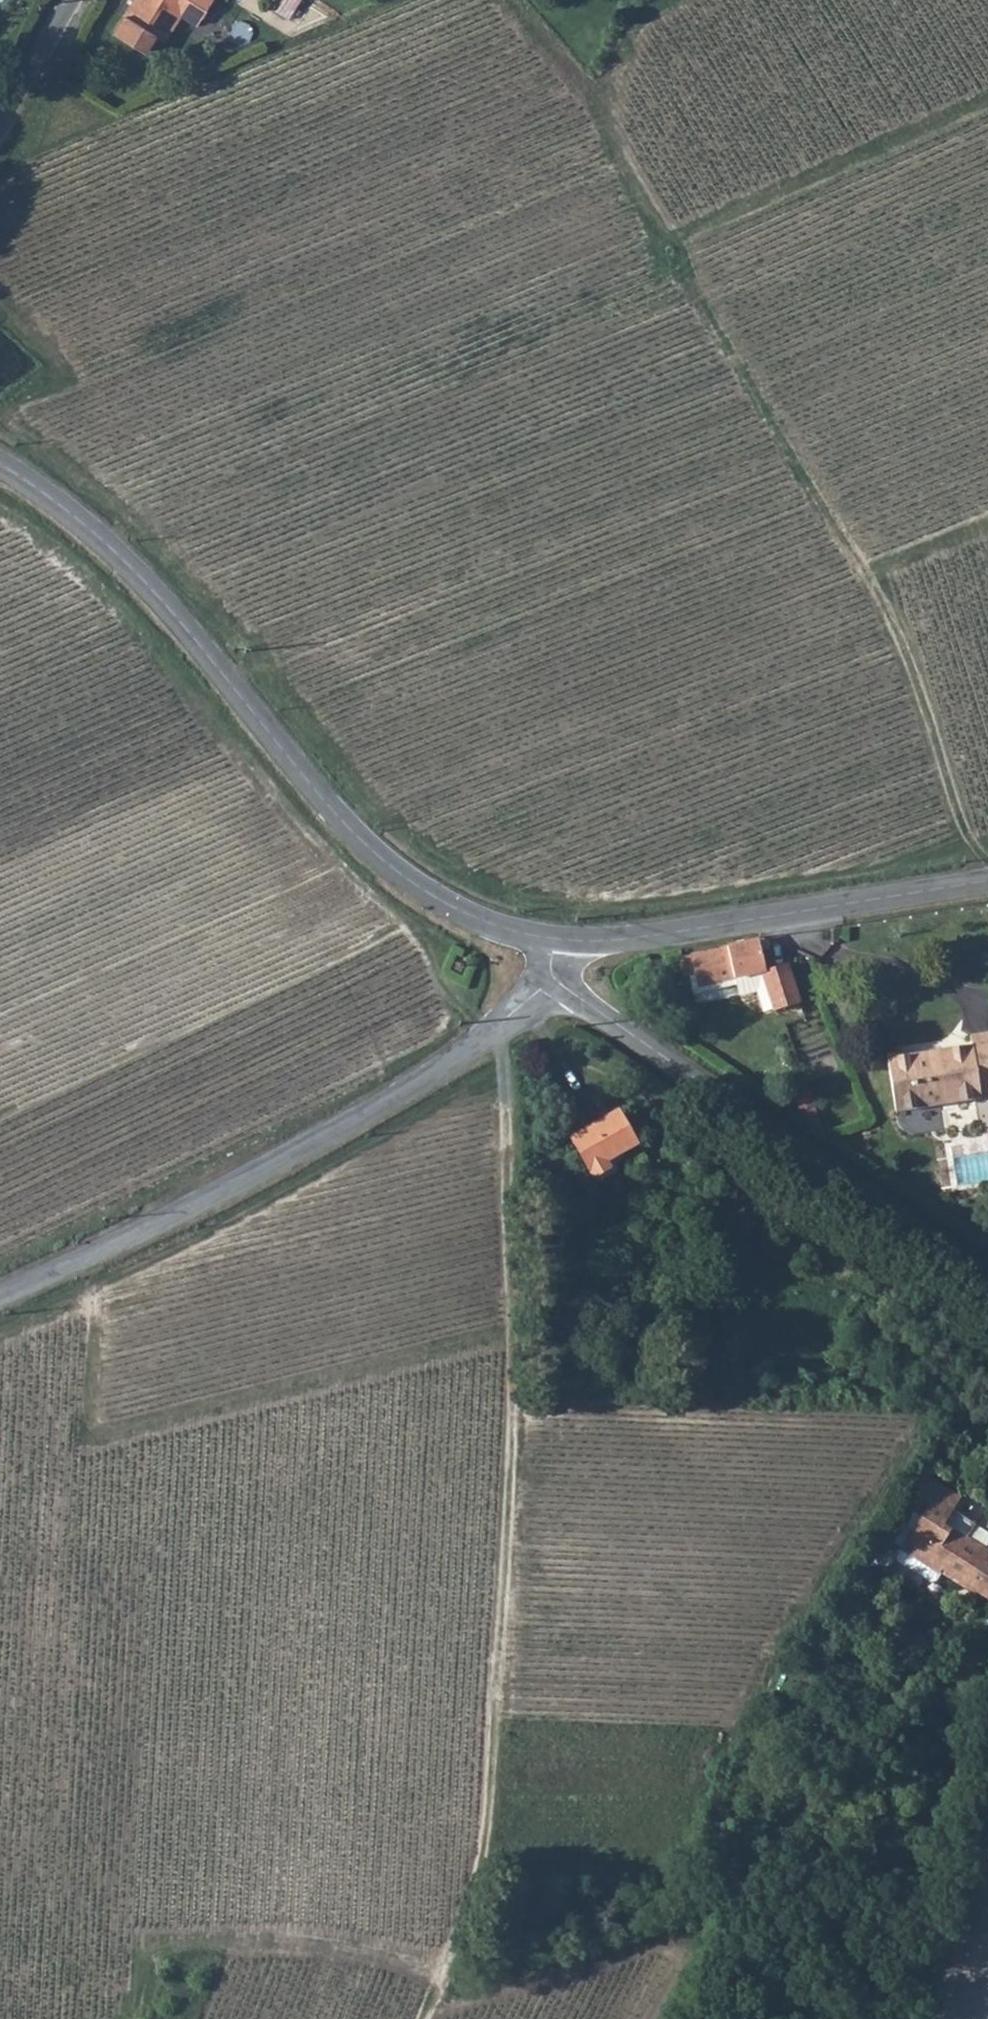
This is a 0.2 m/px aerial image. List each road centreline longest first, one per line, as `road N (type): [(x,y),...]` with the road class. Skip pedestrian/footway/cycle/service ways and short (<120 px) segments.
road 1 (tertiary): [(553,943),(451,907),(369,852),(135,571),(0,464)]
road 2 (track): [(863,576),(664,238),(987,100)]
road 3 (unclassified): [(0,1299),(200,1206),(426,1078),(554,981)]
road 4 (unclassified): [(554,981),(987,1290)]
road 5 (track): [(987,526),(863,576),(914,678),(981,882)]
road 6 (tertiary): [(987,881),(603,945),(553,943)]
road 7 (unclassified): [(71,0),(0,120)]

